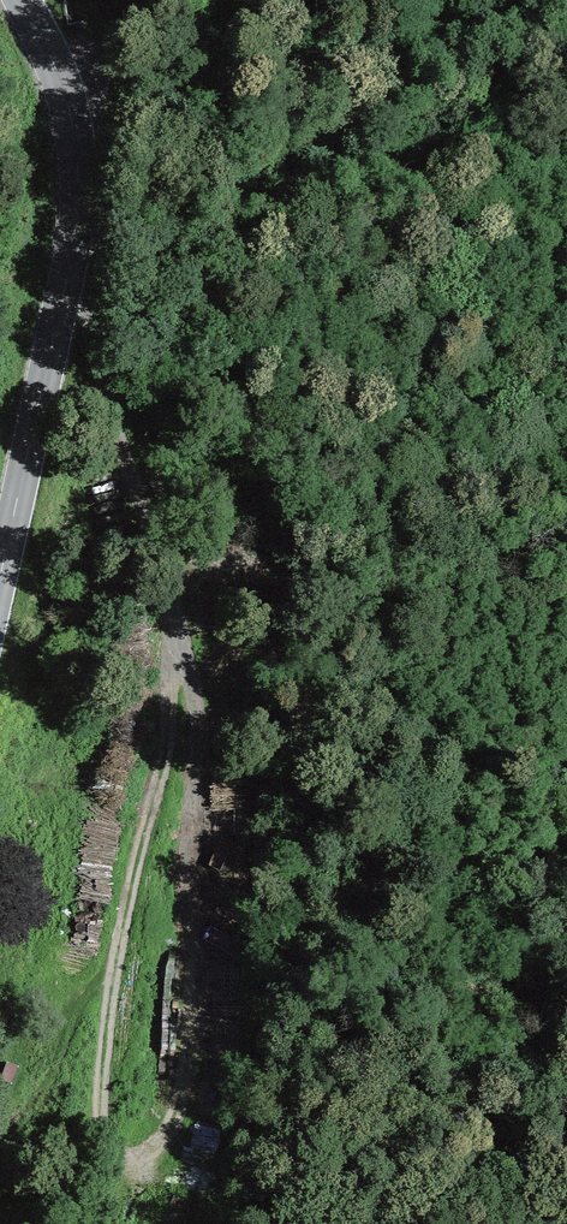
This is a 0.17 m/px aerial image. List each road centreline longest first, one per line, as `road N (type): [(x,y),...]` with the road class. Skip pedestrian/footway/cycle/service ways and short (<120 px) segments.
road 1 (track): [(69,269),(175,636),(167,735),(102,1018),(95,1223)]
road 2 (secondary): [(0,598),(69,269),(79,179),(69,107),(21,0)]
road 3 (track): [(175,636),(194,712),(197,804),(176,1075),(154,1151),(129,1178),(94,1192)]

